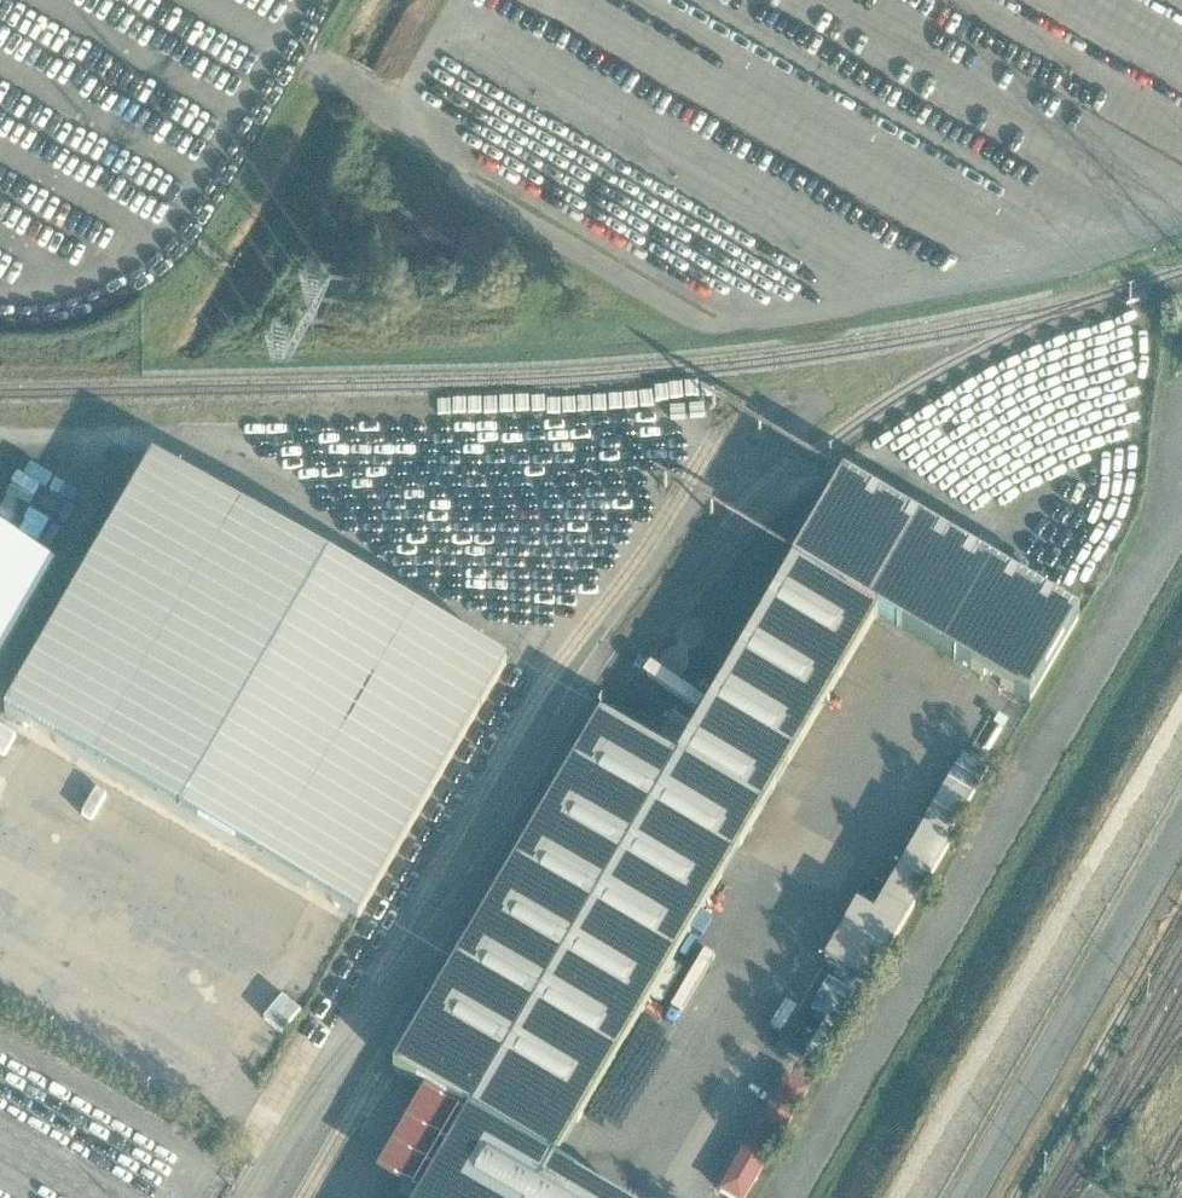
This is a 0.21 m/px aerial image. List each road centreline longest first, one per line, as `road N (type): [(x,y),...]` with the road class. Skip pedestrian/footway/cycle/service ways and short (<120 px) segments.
road 1 (unclassified): [(790,1197),(1181,527)]
road 2 (unclassified): [(278,1197),(576,683),(572,612),(539,581)]

